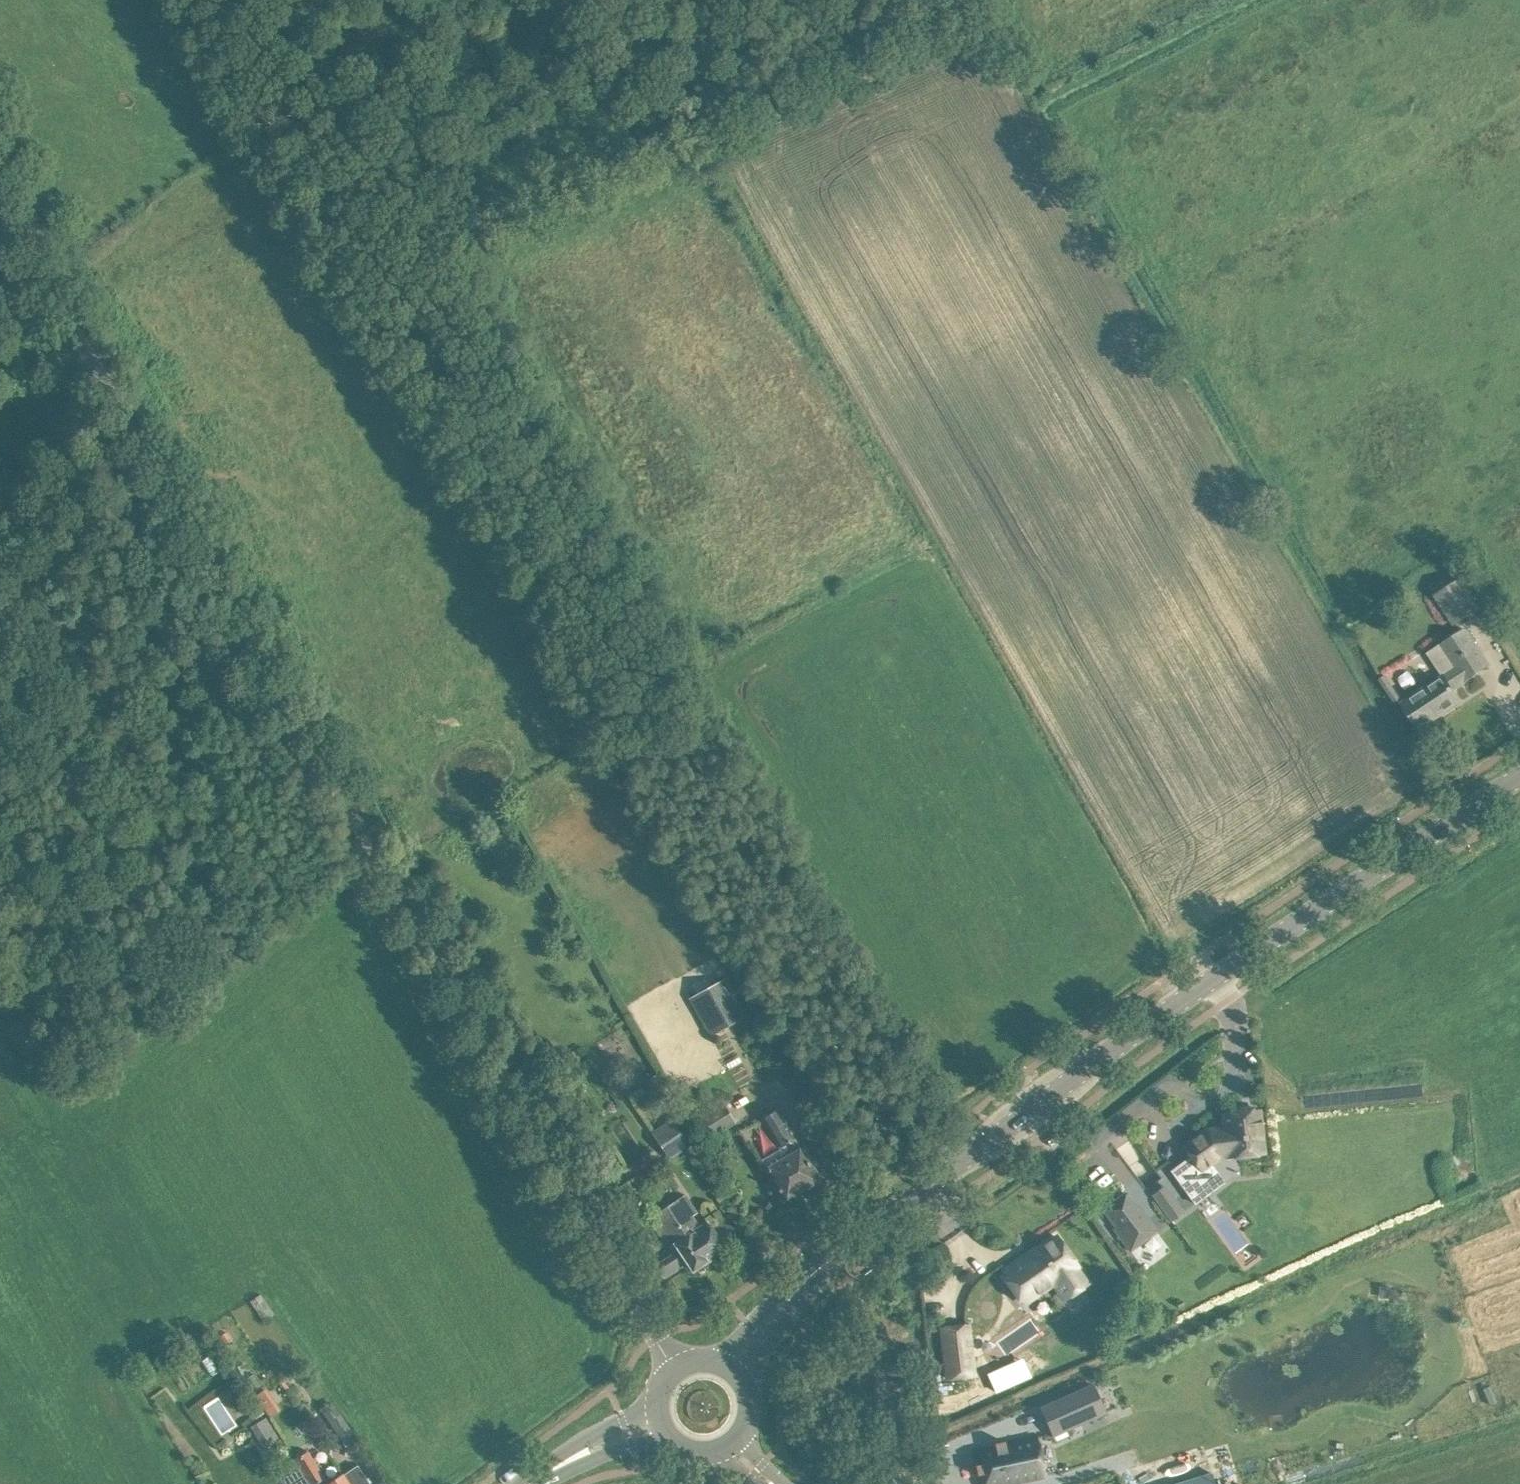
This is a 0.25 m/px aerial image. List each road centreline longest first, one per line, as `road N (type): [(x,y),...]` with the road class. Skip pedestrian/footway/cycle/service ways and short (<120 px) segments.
road 1 (unclassified): [(670,1364),(0,198)]
road 2 (tertiary): [(732,1360),(833,1258),(949,1169),(1144,1027),(1519,777)]
road 3 (tertiary): [(651,1403),(569,1444),(519,1483)]
road 4 (tertiary): [(541,1483),(631,1441),(668,1441)]

